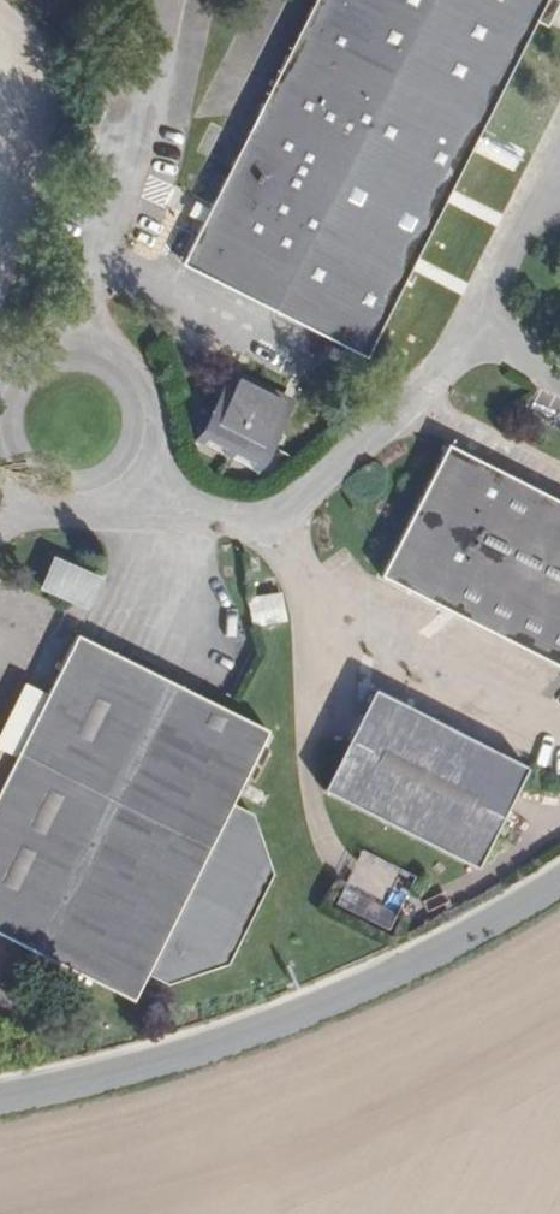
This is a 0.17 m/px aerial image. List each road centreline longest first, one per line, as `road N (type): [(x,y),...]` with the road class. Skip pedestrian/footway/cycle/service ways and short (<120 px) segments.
road 1 (tertiary): [(559,888),(366,984),(231,1038),(0,1099)]

